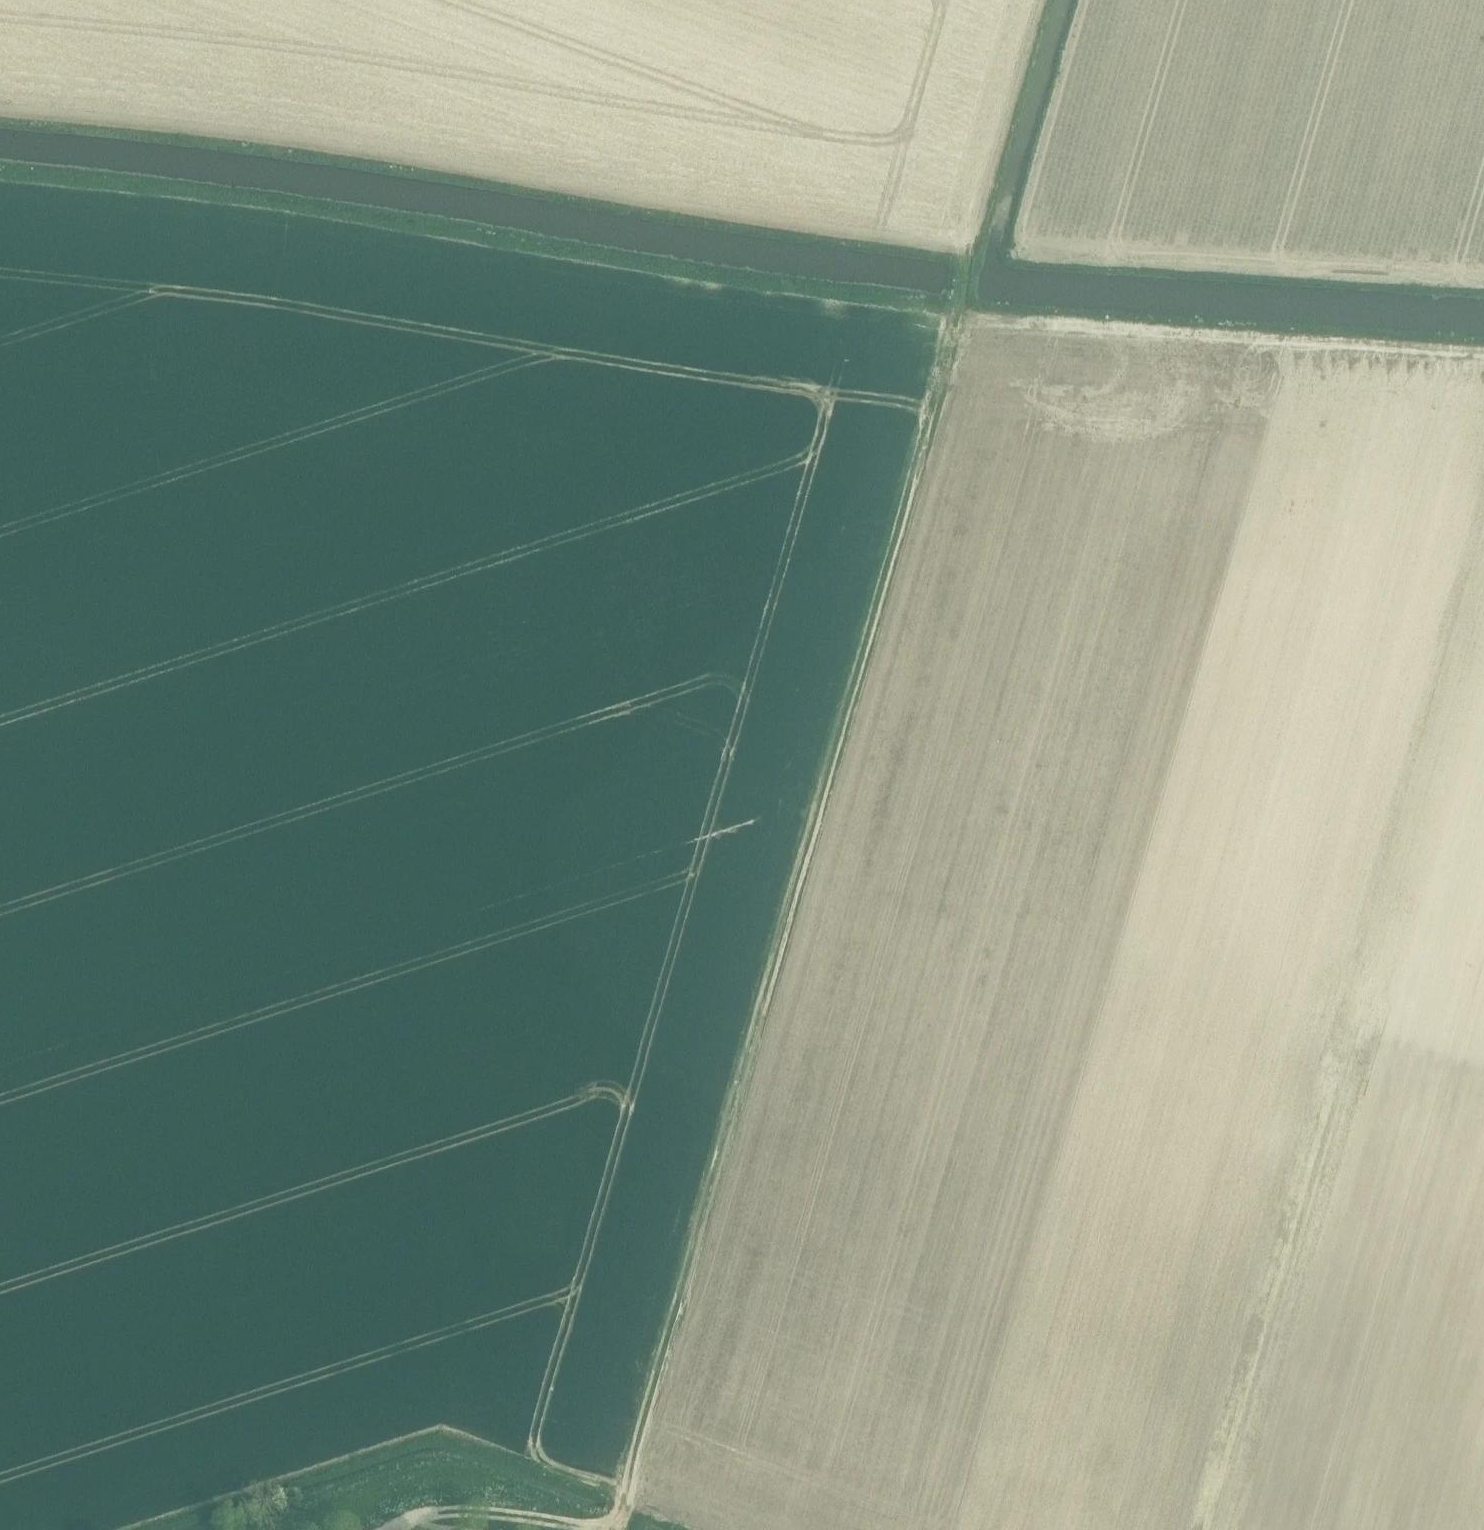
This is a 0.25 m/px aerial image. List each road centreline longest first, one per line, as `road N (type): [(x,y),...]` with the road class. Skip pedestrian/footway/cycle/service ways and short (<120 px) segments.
road 1 (track): [(607,1529),(951,329)]
road 2 (track): [(1195,1529),(1334,1033)]
road 3 (track): [(607,1529),(427,1511),(401,1529)]

